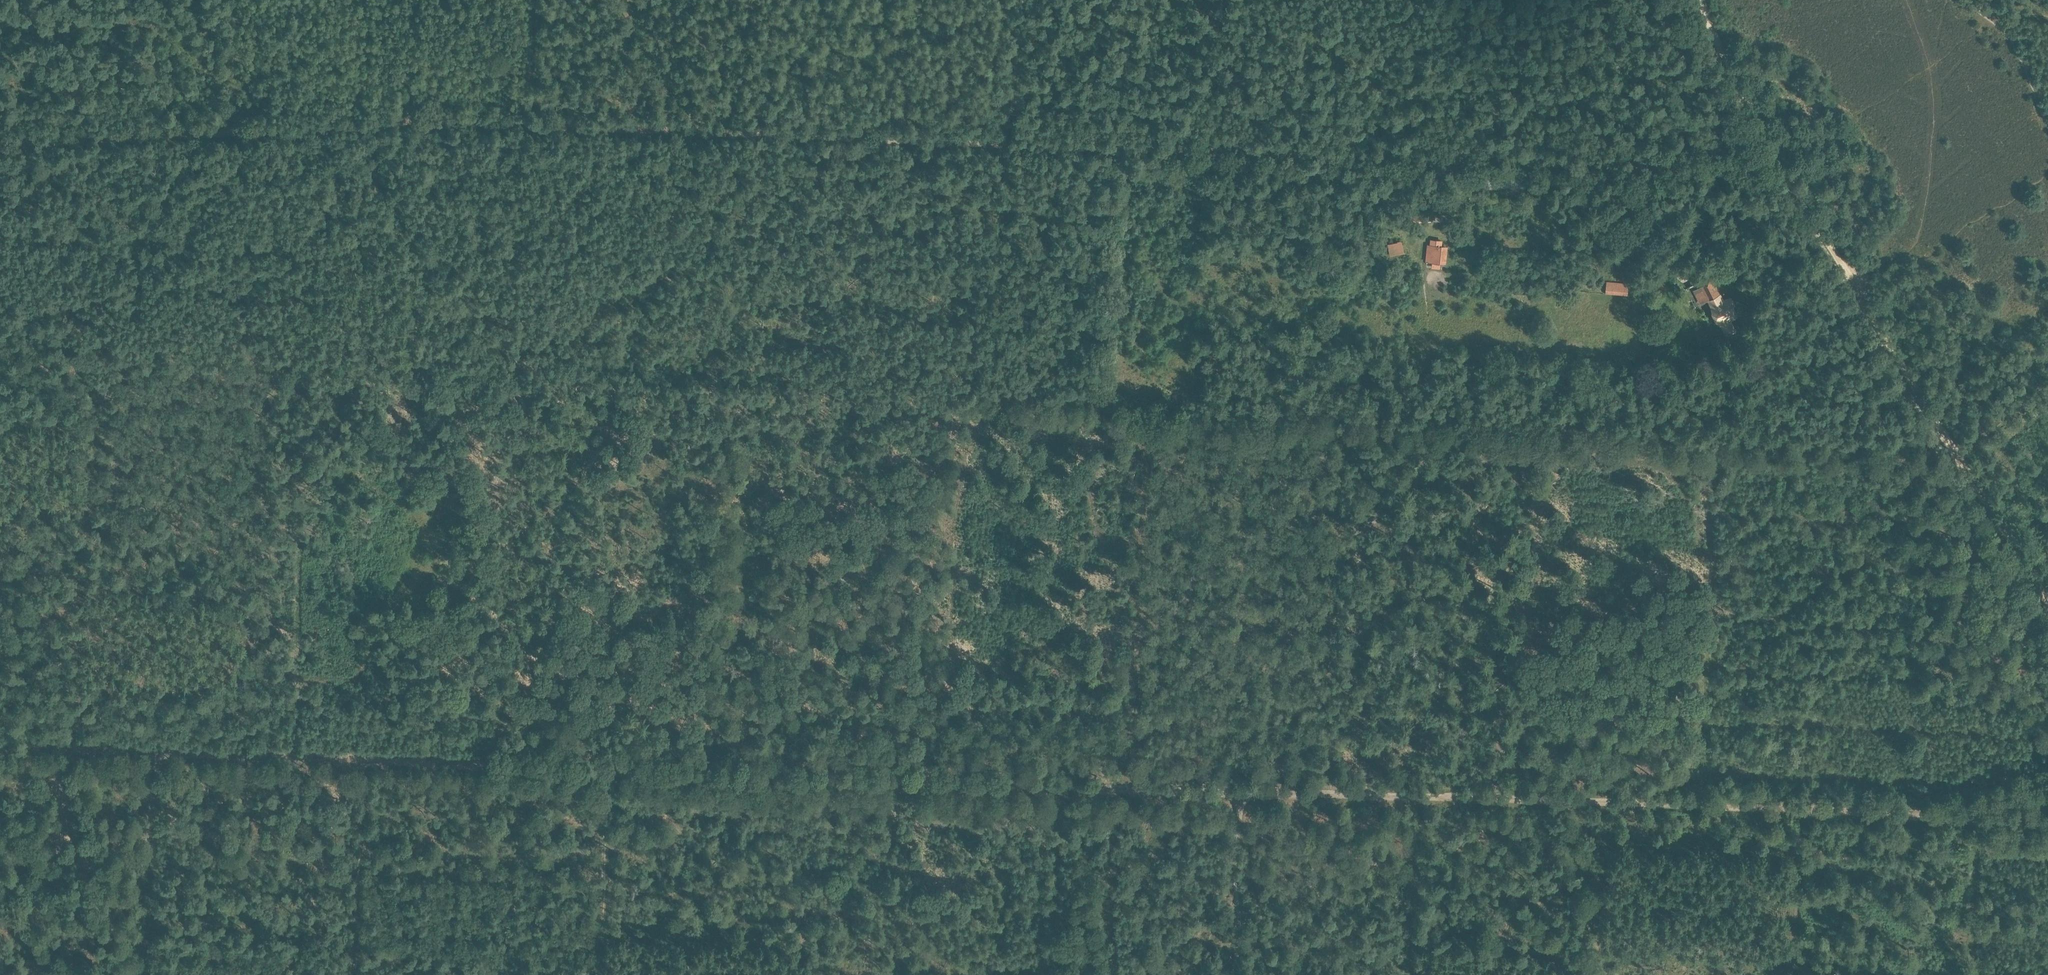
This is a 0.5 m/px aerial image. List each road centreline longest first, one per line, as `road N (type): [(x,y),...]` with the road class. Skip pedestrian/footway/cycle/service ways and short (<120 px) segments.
road 1 (track): [(1799,810),(492,766)]
road 2 (track): [(518,450),(702,433),(867,438),(964,417),(1148,426),(1130,790)]
road 3 (track): [(1148,426),(1687,452),(1708,443),(1943,452)]
road 4 (track): [(1784,170),(1007,147)]
road 5 (track): [(689,131),(446,122),(0,145)]
road 6 (track): [(0,427),(155,403),(236,404),(308,385),(513,399)]
road 7 (track): [(2047,597),(1784,170)]
road 8 (track): [(492,766),(0,746)]
road 9 (track): [(513,399),(539,362),(568,356),(614,322),(658,317),(683,299),(682,288),(658,267),(686,184),(689,131)]
road 10 (track): [(492,766),(518,450),(513,399)]
road 11 (track): [(689,131),(1007,147)]
road 12 (track): [(2047,816),(1799,810)]
road 13 (track): [(612,771),(594,974)]
road 14 (track): [(1784,170),(1706,0)]
road 15 (track): [(1233,974),(1239,793)]
road 16 (track): [(1796,974),(1799,810)]
road 17 (track): [(1007,147),(1022,0)]
road 18 (track): [(2047,380),(1943,452)]

